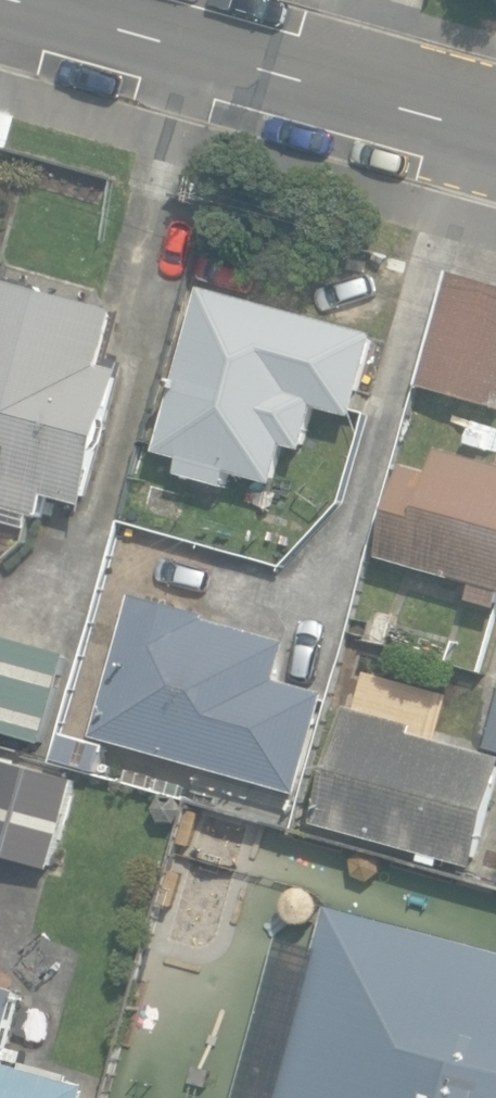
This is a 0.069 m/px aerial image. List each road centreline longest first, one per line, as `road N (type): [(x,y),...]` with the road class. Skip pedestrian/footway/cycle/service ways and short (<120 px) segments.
road 1 (residential): [(495,135),(18,0)]

